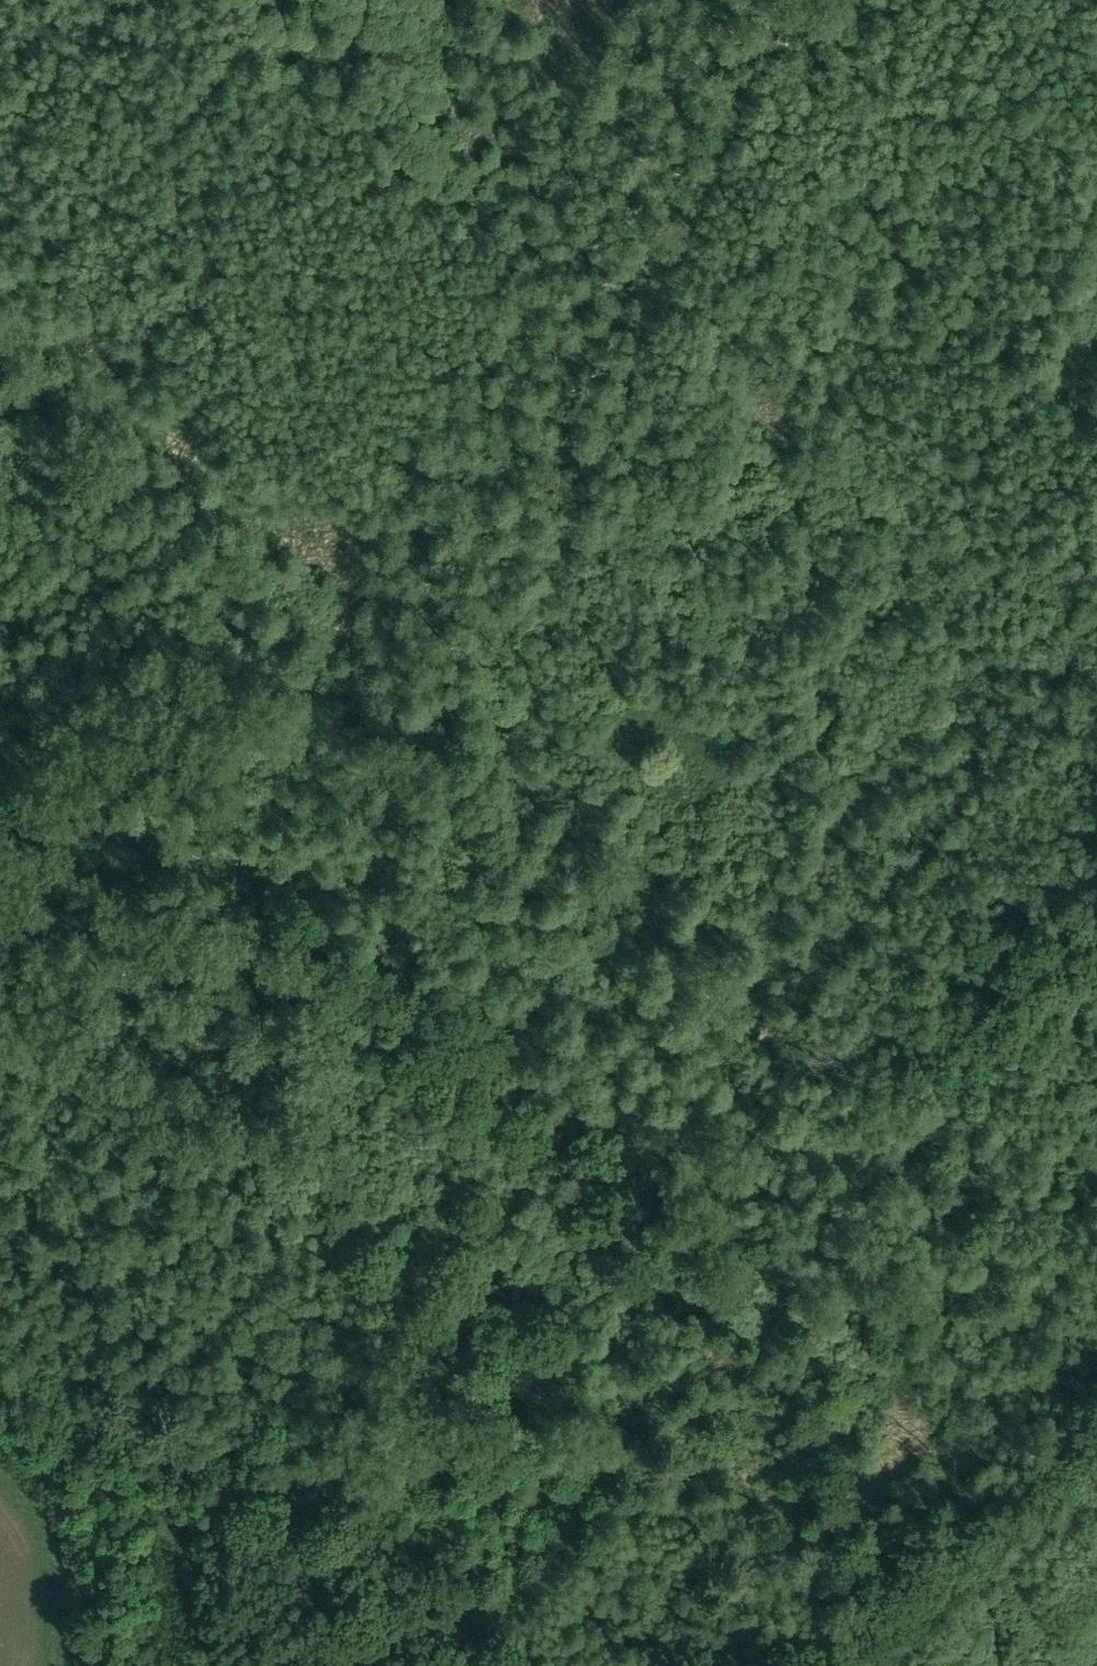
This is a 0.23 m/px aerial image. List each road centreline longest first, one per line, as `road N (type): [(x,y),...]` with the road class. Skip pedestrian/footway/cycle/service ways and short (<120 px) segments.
road 1 (track): [(0,1432),(76,1493),(114,1499),(157,1532),(228,1665)]
road 2 (track): [(829,1665),(942,1568),(1096,1454)]

